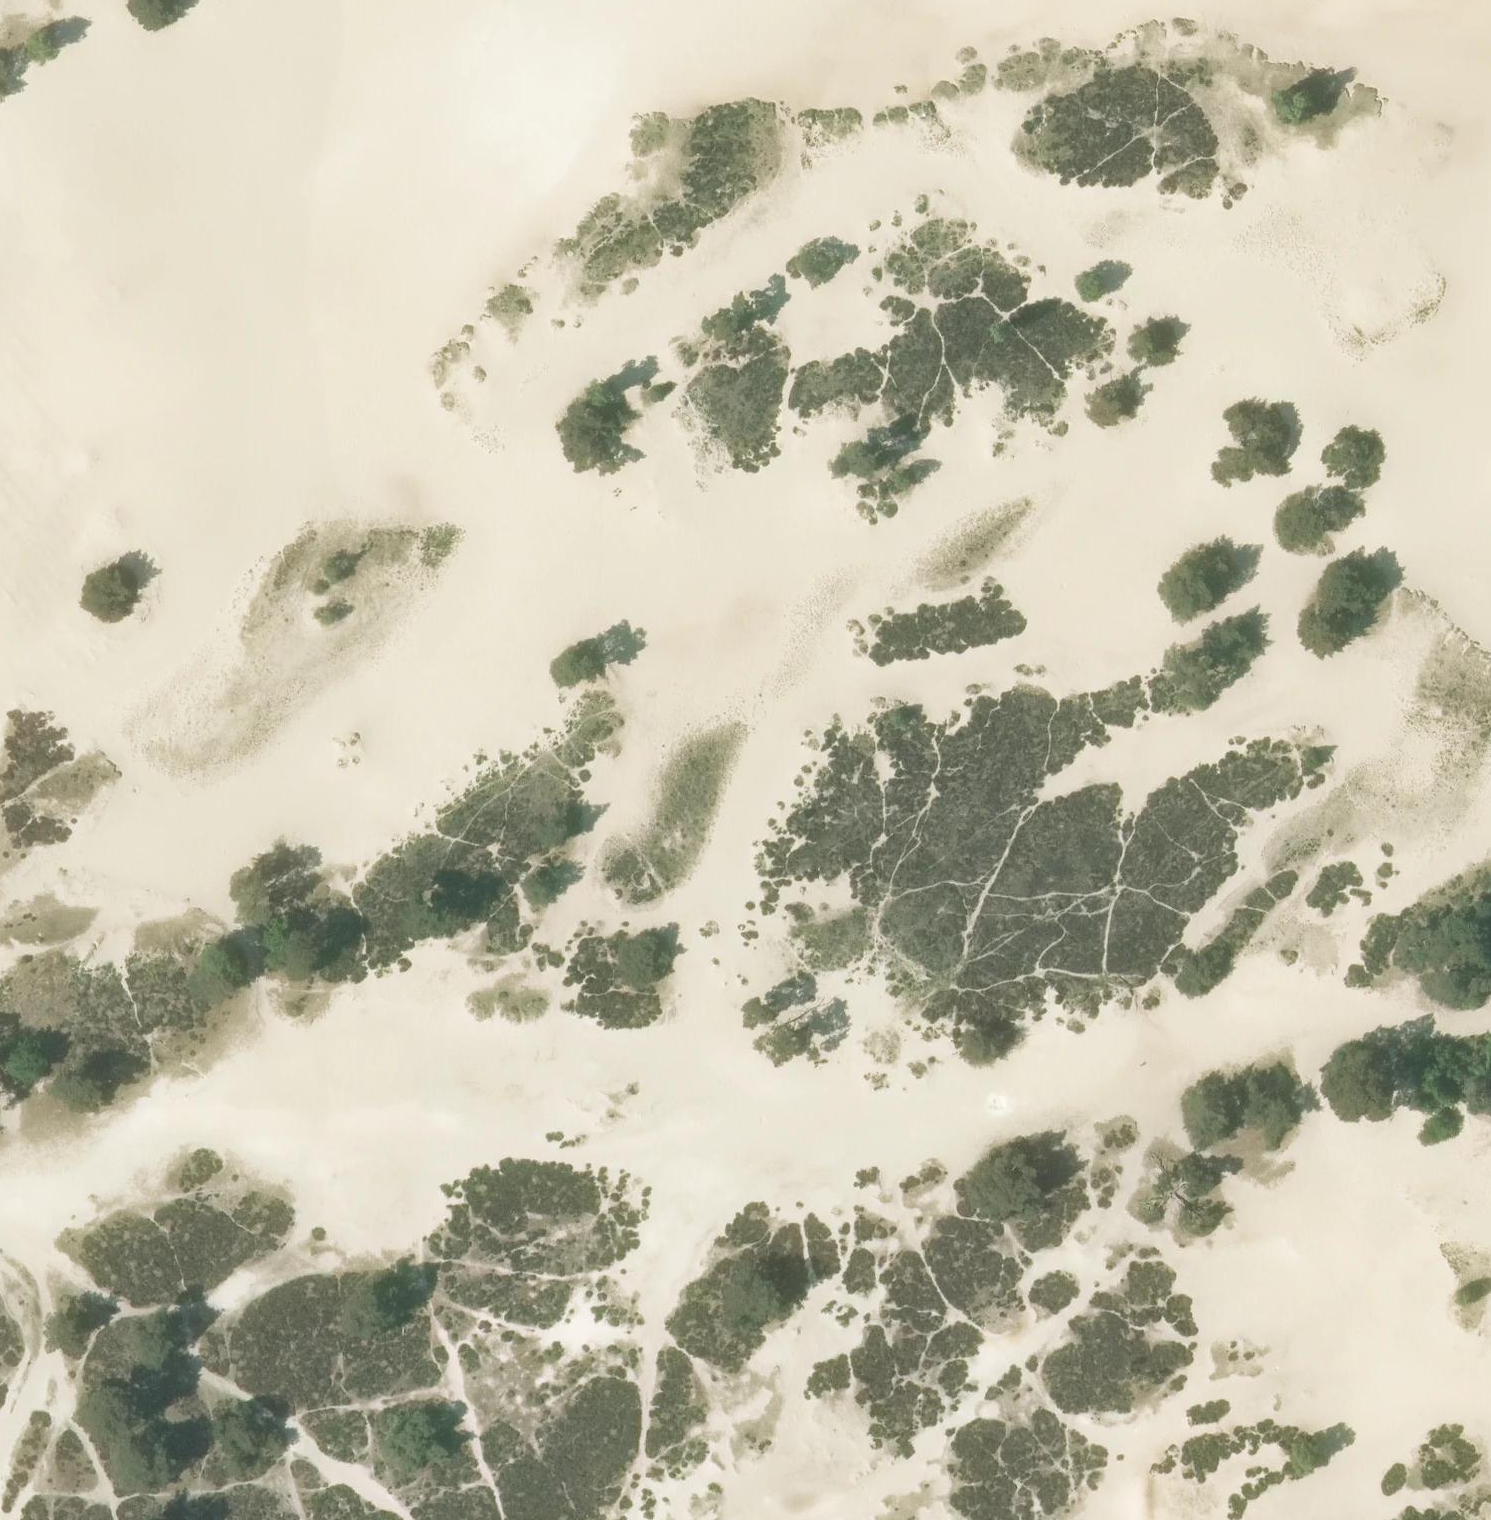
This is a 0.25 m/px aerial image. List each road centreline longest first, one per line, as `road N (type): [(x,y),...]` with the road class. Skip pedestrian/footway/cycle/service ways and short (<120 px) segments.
road 1 (track): [(63,1289),(117,1311),(183,1316),(206,1383),(408,1519)]
road 2 (track): [(63,1289),(0,1439)]

